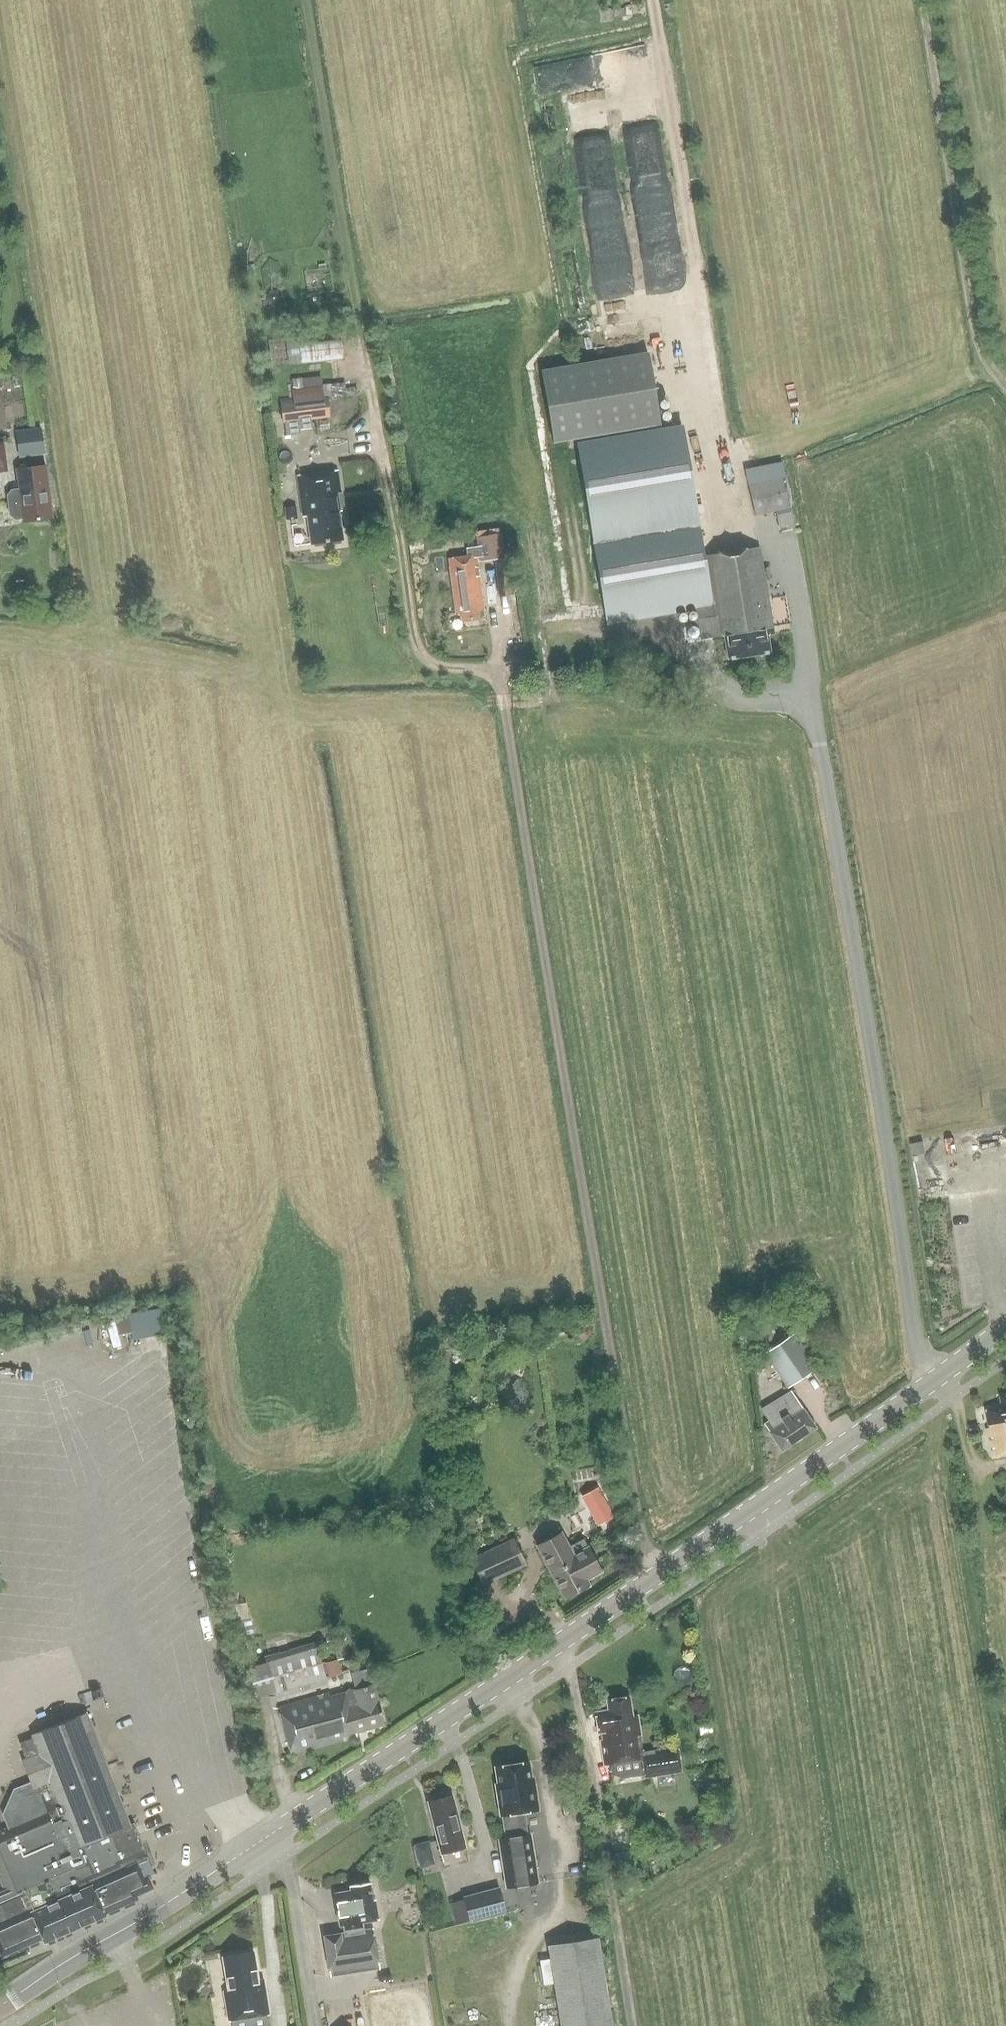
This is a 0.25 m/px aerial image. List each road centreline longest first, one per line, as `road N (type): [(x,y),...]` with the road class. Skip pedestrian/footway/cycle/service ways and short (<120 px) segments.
road 1 (track): [(667,1572),(646,1550),(637,1520),(505,702),(493,677),(422,655),(410,635),(307,0)]
road 2 (tertiary): [(0,2003),(260,1845),(667,1572),(1005,1324)]
road 3 (track): [(752,526),(713,496),(649,0)]
road 4 (track): [(920,0),(973,326),(1005,389)]
road 5 (track): [(563,1639),(628,2025)]

